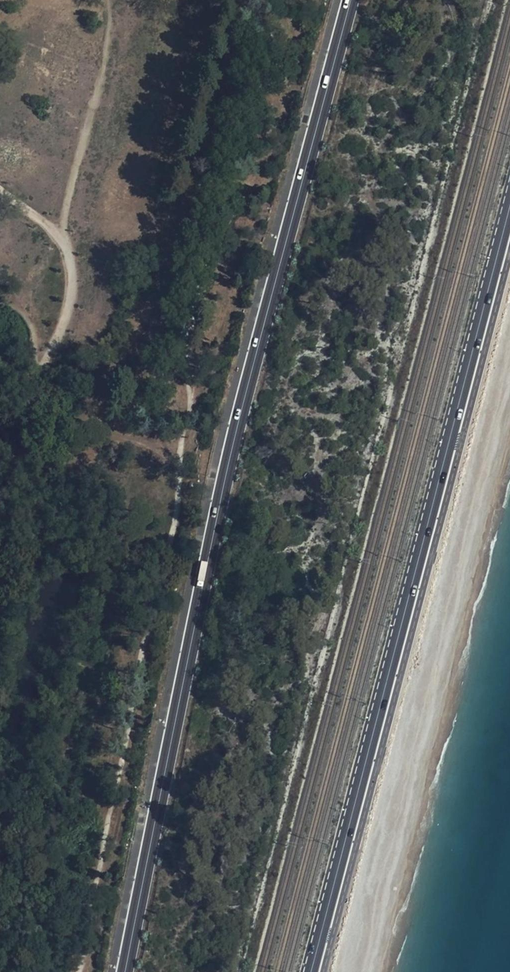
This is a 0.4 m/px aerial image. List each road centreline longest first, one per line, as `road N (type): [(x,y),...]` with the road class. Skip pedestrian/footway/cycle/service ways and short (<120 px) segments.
road 1 (primary): [(124,971),(237,417),(348,0)]
road 2 (primary): [(313,971),(509,208)]
road 3 (track): [(260,0),(180,448),(34,392)]
road 4 (track): [(64,242),(70,270),(64,321),(26,415),(0,530)]

